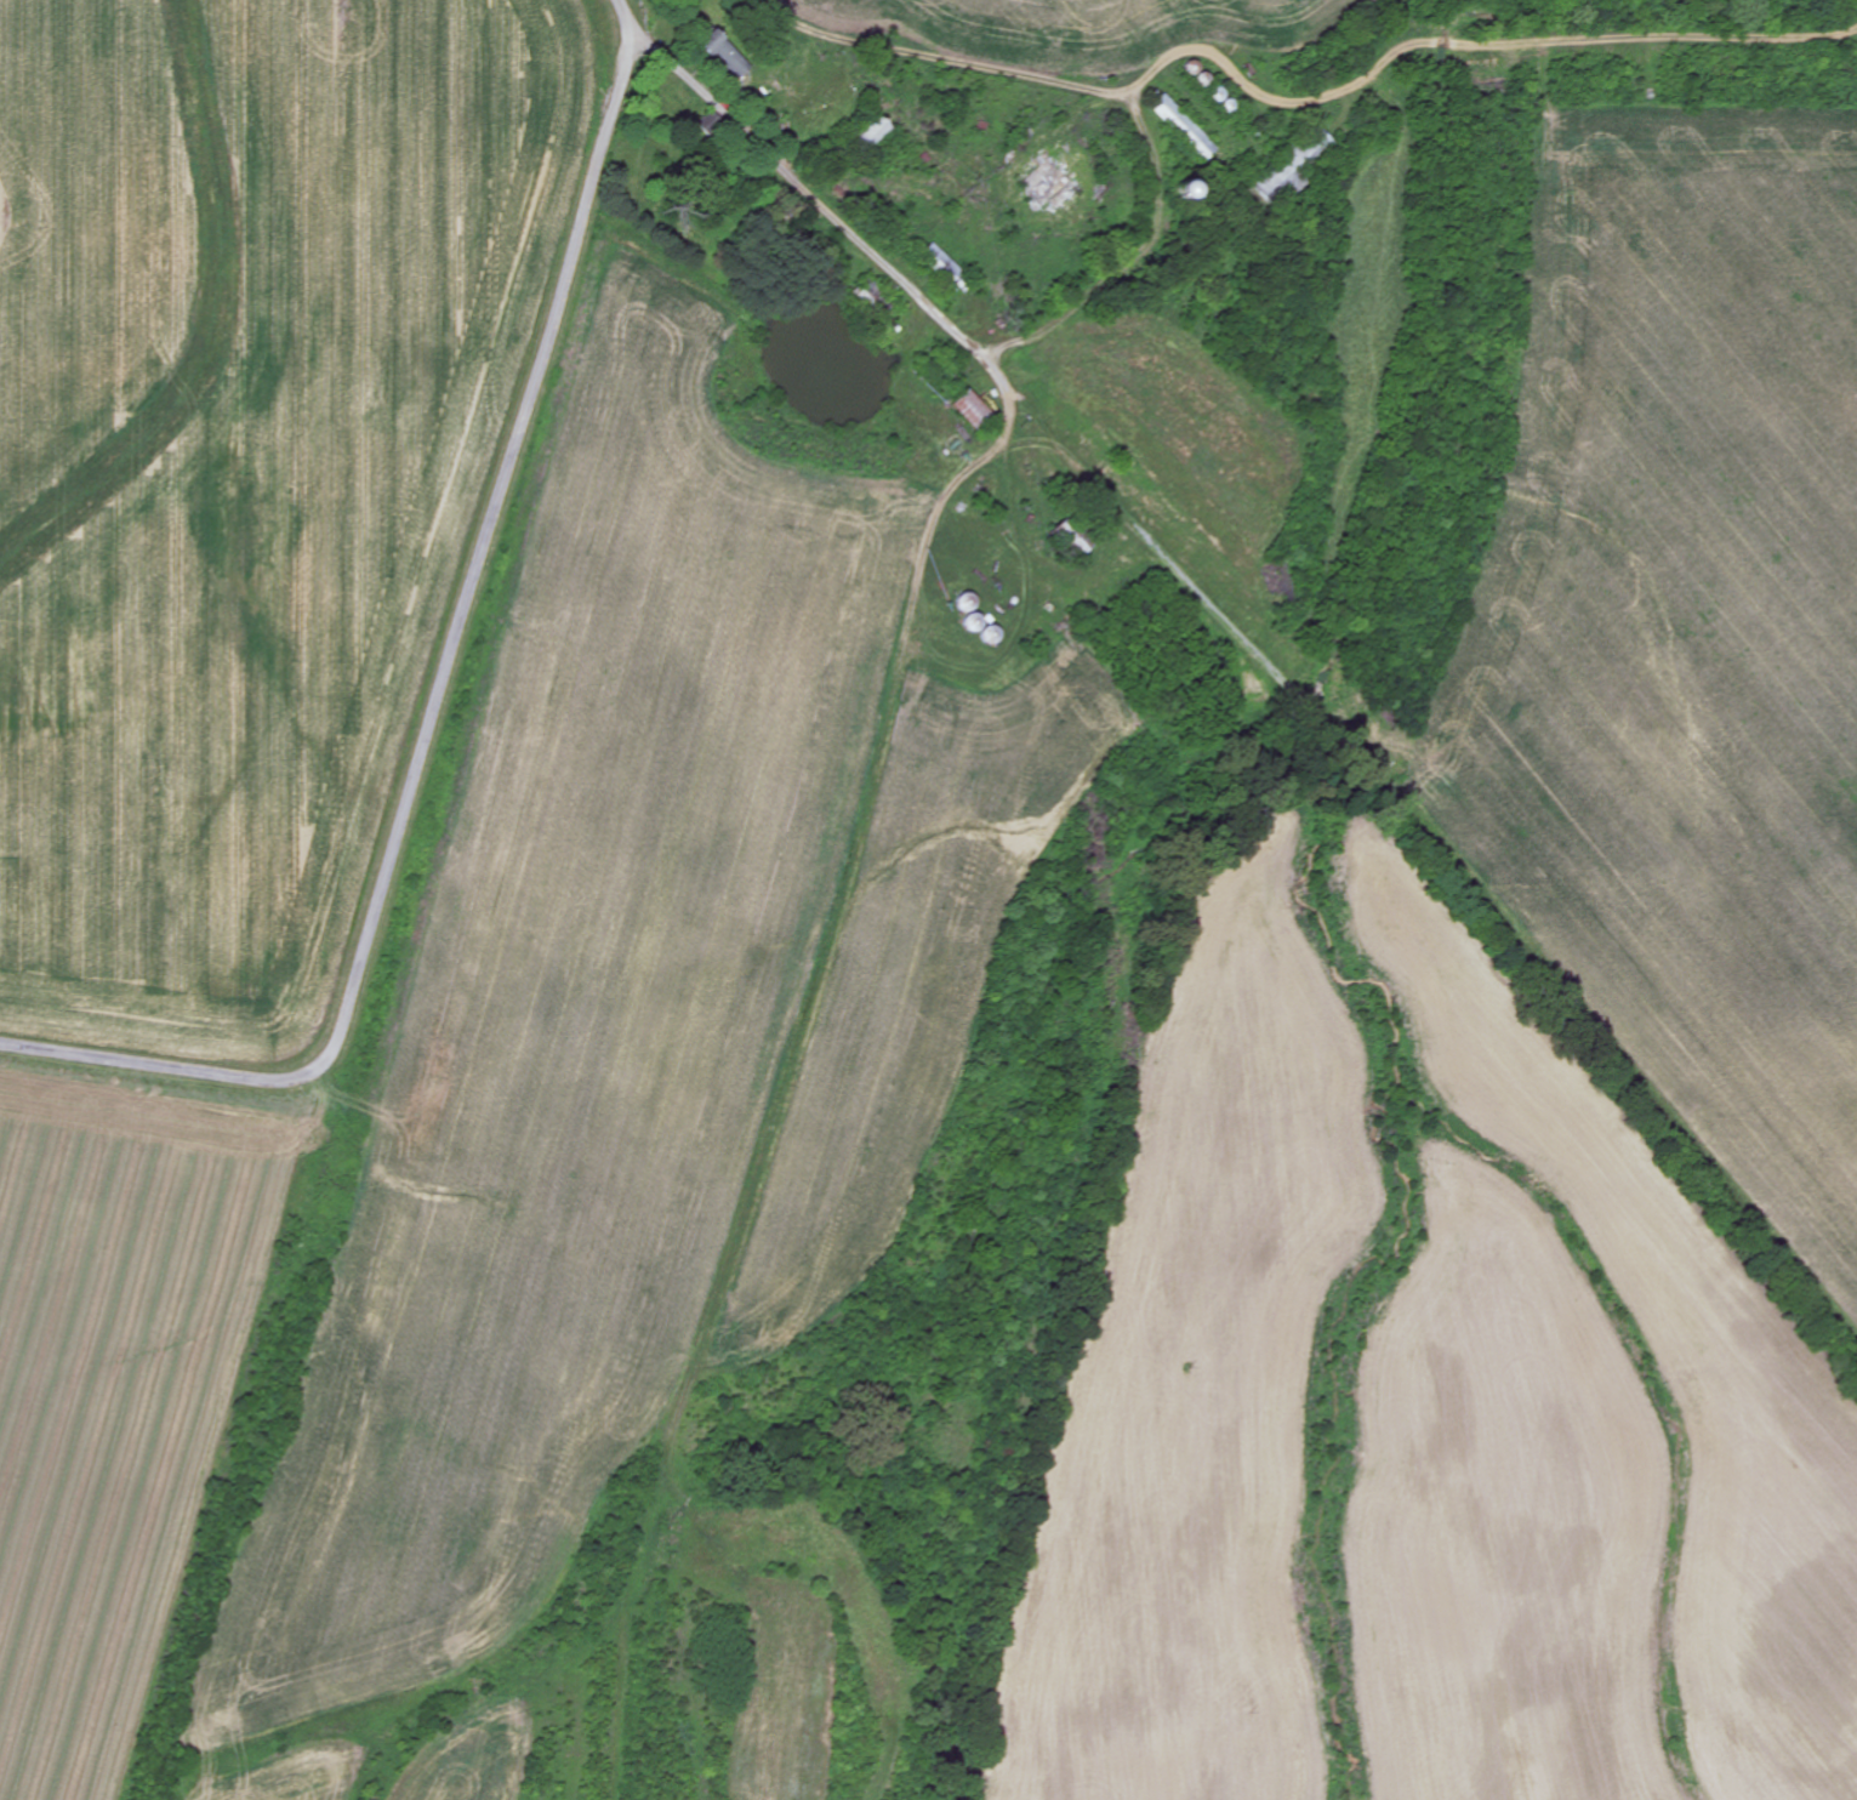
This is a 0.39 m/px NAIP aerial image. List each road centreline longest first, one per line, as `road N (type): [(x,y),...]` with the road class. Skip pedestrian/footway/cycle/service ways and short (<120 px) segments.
road 1 (residential): [(0,1042),(274,1080),(309,1070),(331,1049),(622,70),(626,35),(614,0)]

